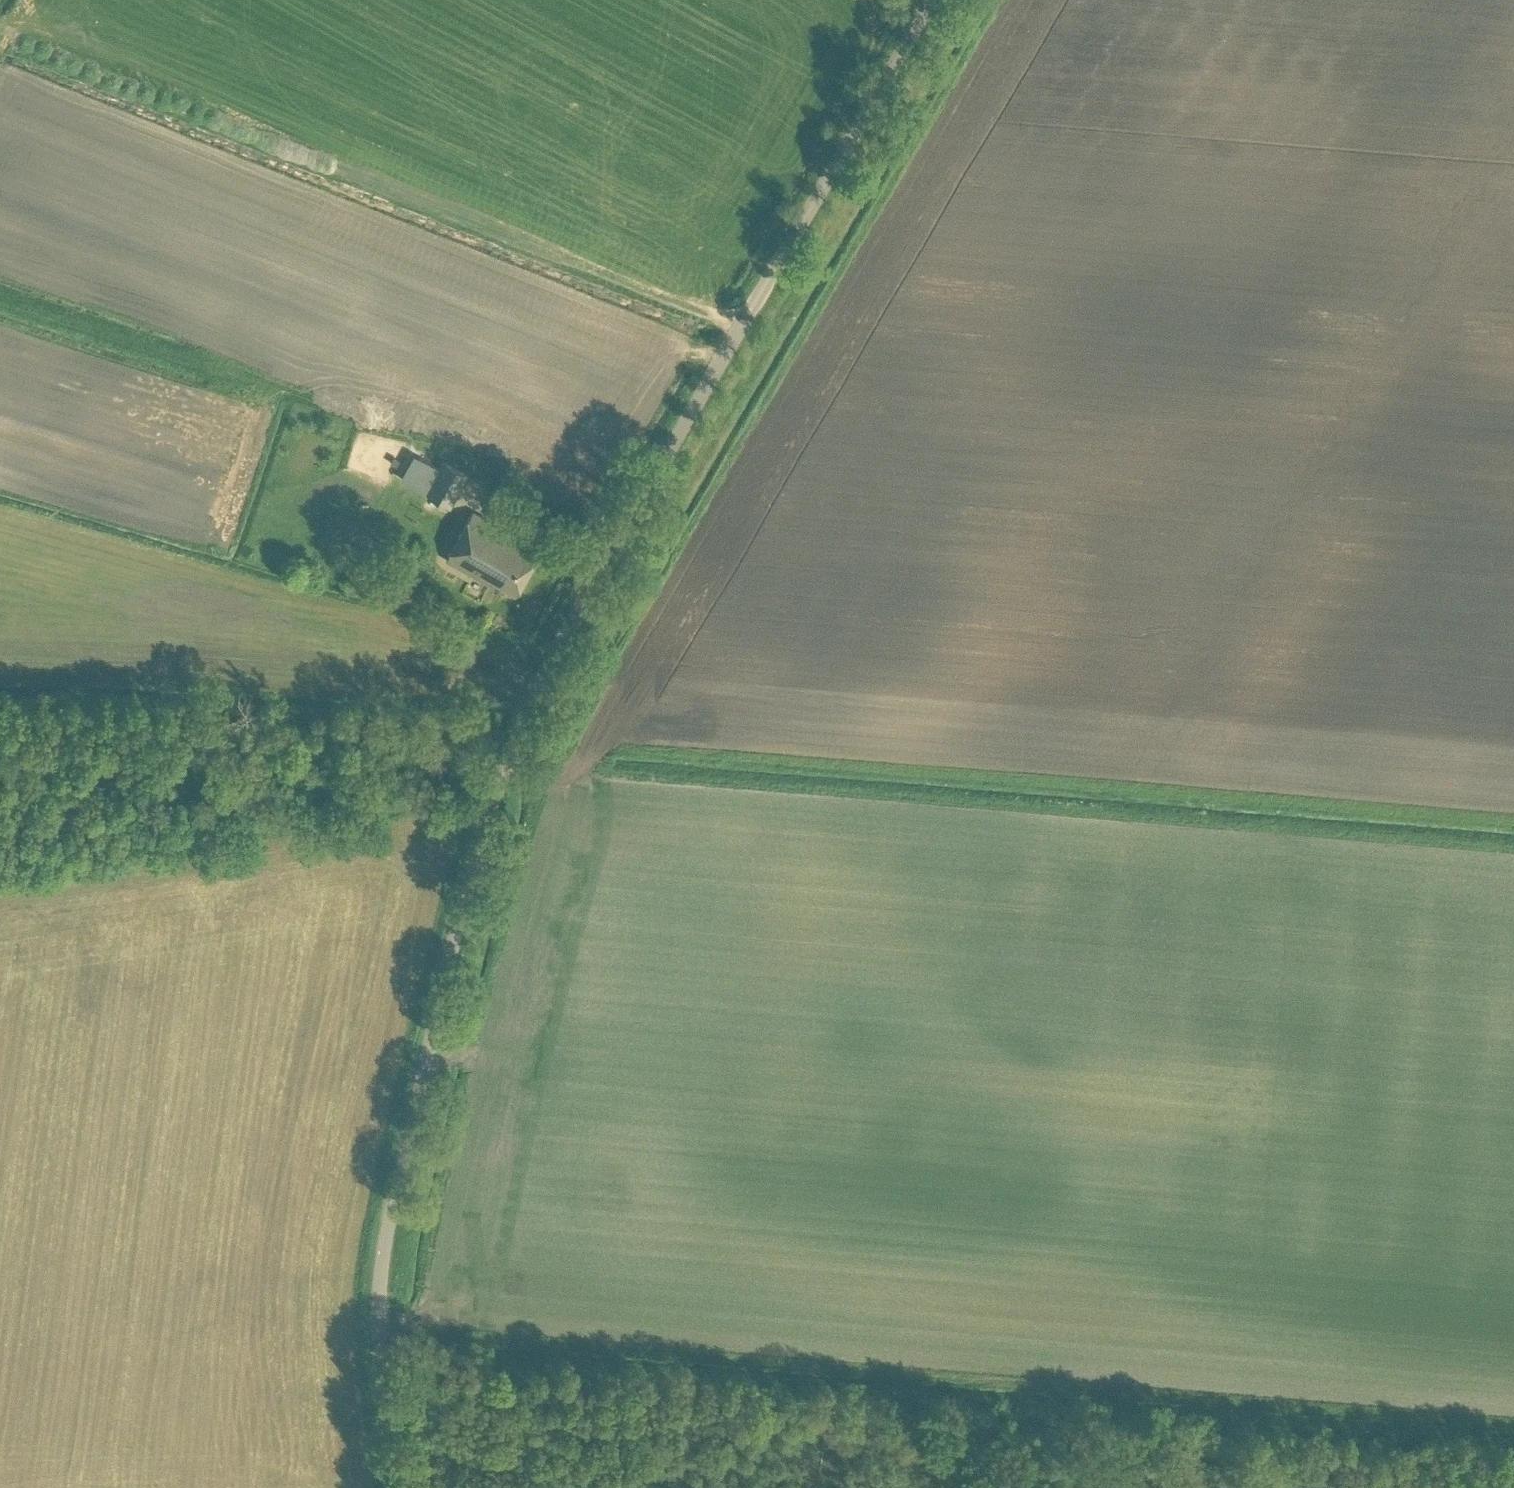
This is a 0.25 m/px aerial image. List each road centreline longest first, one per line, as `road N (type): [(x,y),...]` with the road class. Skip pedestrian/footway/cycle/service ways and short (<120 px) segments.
road 1 (unclassified): [(400,1487),(378,1291),(425,1058),(502,763),(530,696),(669,447),(930,0)]

